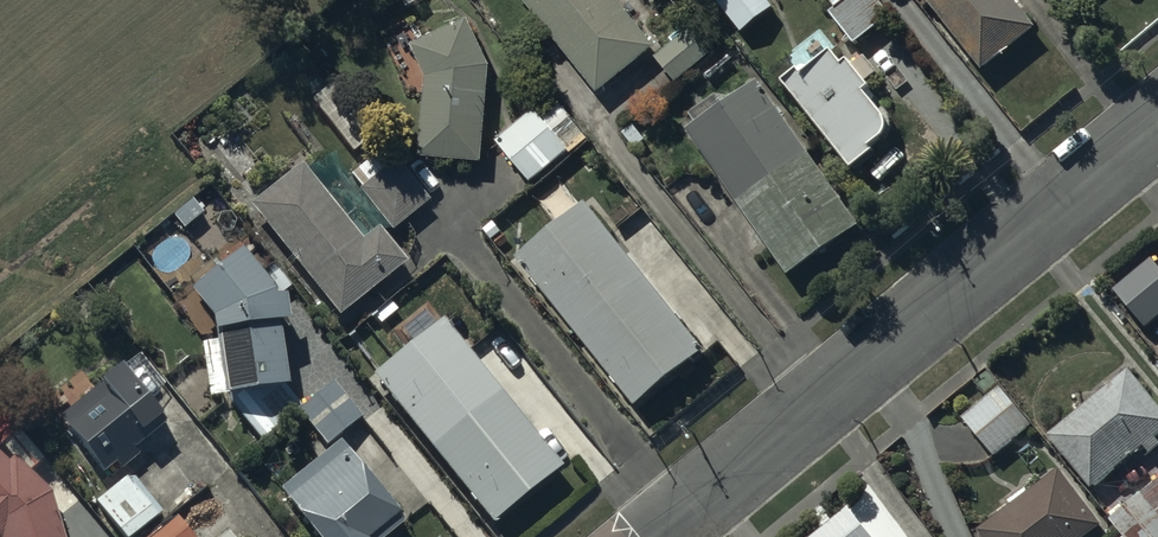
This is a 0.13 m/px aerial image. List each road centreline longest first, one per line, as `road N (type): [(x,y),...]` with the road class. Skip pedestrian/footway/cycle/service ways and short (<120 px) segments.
road 1 (tertiary): [(656,536),(1157,128)]

